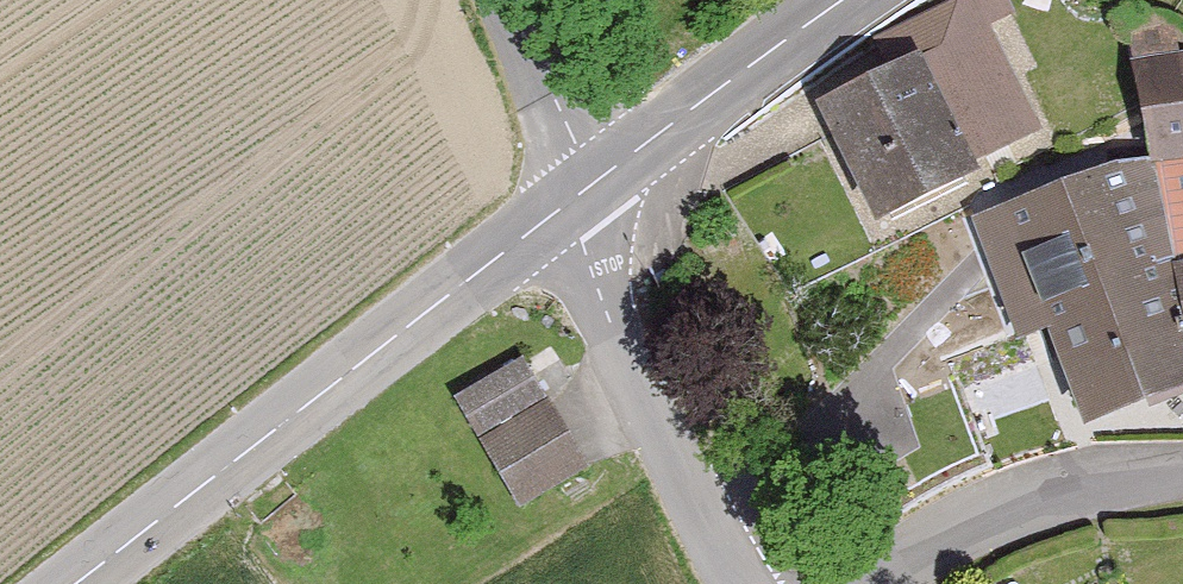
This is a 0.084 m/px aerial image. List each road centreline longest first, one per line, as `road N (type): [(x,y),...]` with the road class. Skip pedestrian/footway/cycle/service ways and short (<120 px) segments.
road 1 (tertiary): [(555,218),(92,583)]
road 2 (residential): [(756,583),(555,218)]
road 3 (tertiary): [(864,0),(599,182)]
road 4 (unclassified): [(895,583),(1033,515),(1182,487)]
road 5 (unclassified): [(599,182),(494,0)]

